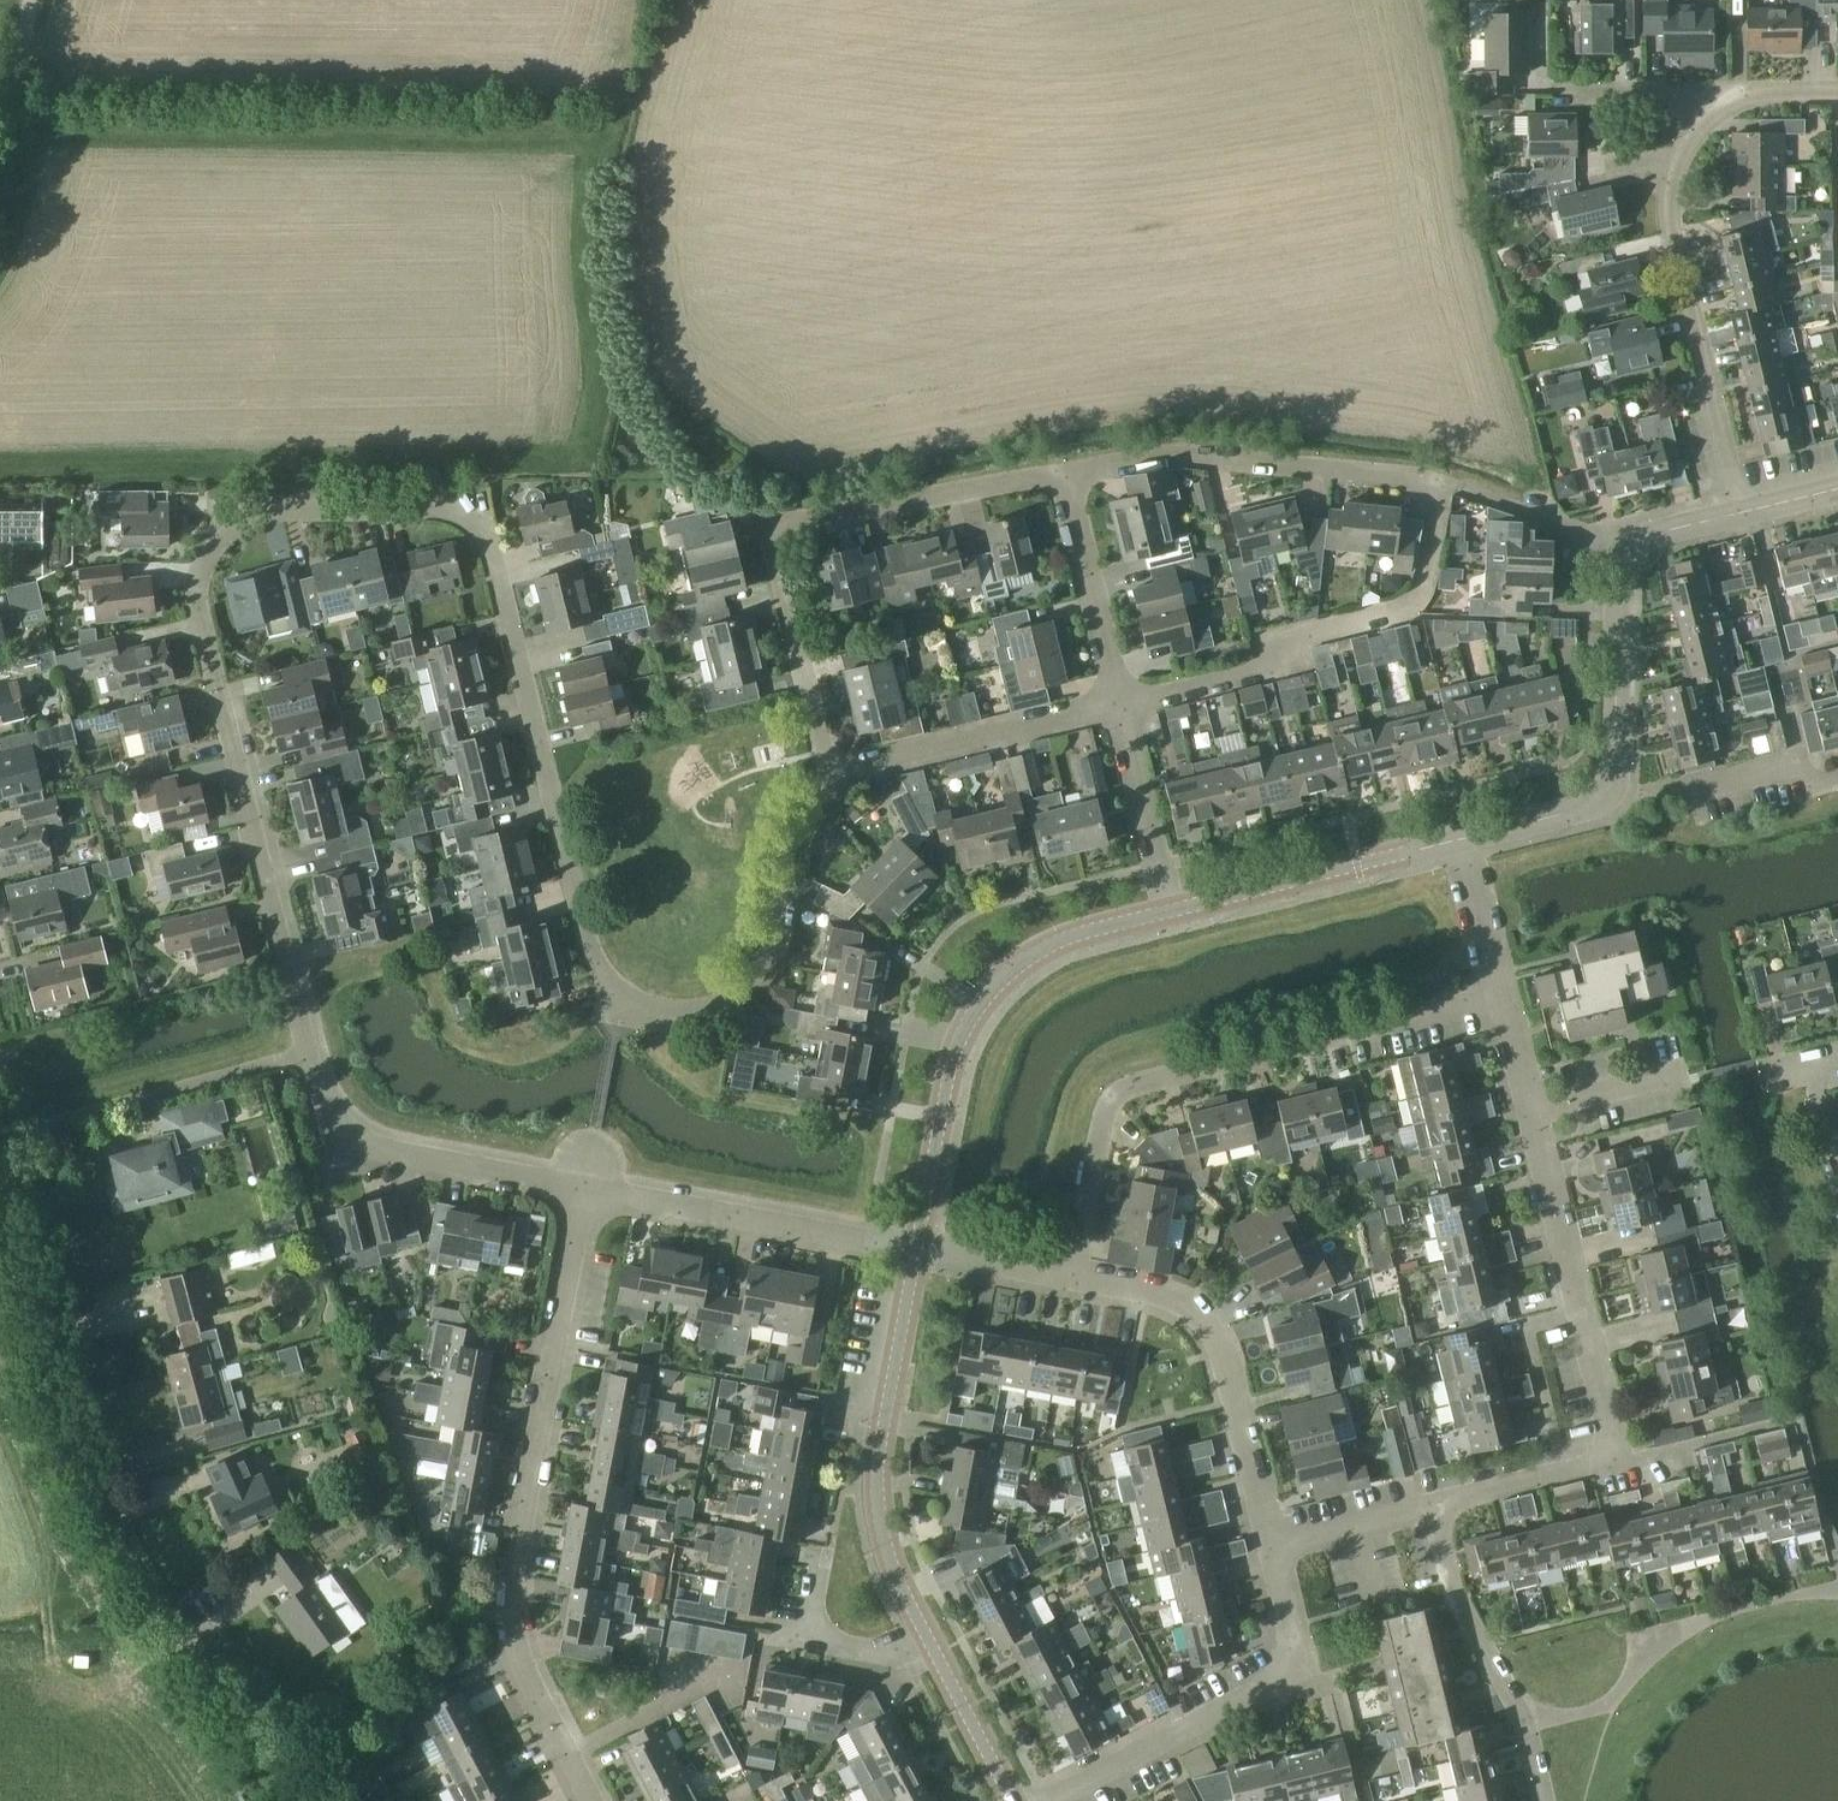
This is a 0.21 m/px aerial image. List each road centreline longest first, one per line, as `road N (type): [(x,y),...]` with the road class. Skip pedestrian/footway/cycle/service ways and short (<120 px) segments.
road 1 (residential): [(587,1184),(421,1157),(358,1137),(333,1112),(199,603),(208,548),(221,520),(265,510),(462,512),(490,537),(599,970),(621,997),(661,1015),(720,1012),(759,976),(785,901),(788,847),(825,777)]
road 2 (unclassified): [(309,1800),(186,1646),(72,1454),(0,1160)]
road 3 (residential): [(568,1756),(514,1645),(512,1584),(587,1184)]
road 4 (residential): [(1077,1273),(1104,1108),(1116,1091),(1499,991)]
road 5 (residential): [(825,777),(768,528),(1063,470)]
road 6 (tertiary): [(1462,841),(1607,795),(1614,768),(1617,569),(1657,534),(1741,512)]
road 7 (residential): [(1616,1454),(1499,991)]
road 8 (tertiary): [(919,1245),(957,1060),(987,998),(1034,958),(1092,929),(1173,911)]
road 9 (residential): [(1741,512),(1673,233),(1675,159),(1709,95)]
road 10 (residential): [(1119,703),(1274,665),(1306,636),(1392,613),(1423,595),(1436,491)]
road 11 (tertiary): [(925,1639),(888,1552),(877,1469),(919,1245)]
road 12 (residential): [(1047,1800),(1281,1679),(1294,1659),(1294,1633),(1271,1545)]
road 13 (residential): [(1063,470),(1142,459),(1225,460),(1415,472),(1436,491)]
road 14 (residential): [(1271,1545),(1231,1371),(1210,1322),(1161,1290),(1077,1273)]
road 15 (residential): [(919,1245),(587,1184)]
road 16 (residential): [(1540,1800),(1523,1722),(1458,1598),(1432,1506)]
road 17 (residential): [(825,777),(1119,703)]
road 18 (tertiary): [(1173,911),(1462,841)]
road 19 (residential): [(1119,703),(1063,470)]
road 20 (residential): [(1173,911),(1119,703)]
road 21 (residential): [(1432,1506),(1616,1454)]
road 22 (tertiary): [(1014,1800),(925,1639)]
road 23 (residential): [(1675,783),(1794,764),(1825,784),(1837,781)]
road 24 (residential): [(568,1756),(717,1677)]
road 25 (residential): [(1271,1545),(1432,1506)]
road 26 (residential): [(1077,1273),(919,1245)]
road 27 (residential): [(1499,991),(1462,841)]
road 28 (residential): [(1709,95),(1564,94)]
road 29 (unclassified): [(0,134),(31,0)]
road 30 (residential): [(1837,1172),(1813,1069),(1837,1062)]
road 31 (residential): [(1837,95),(1709,95)]

